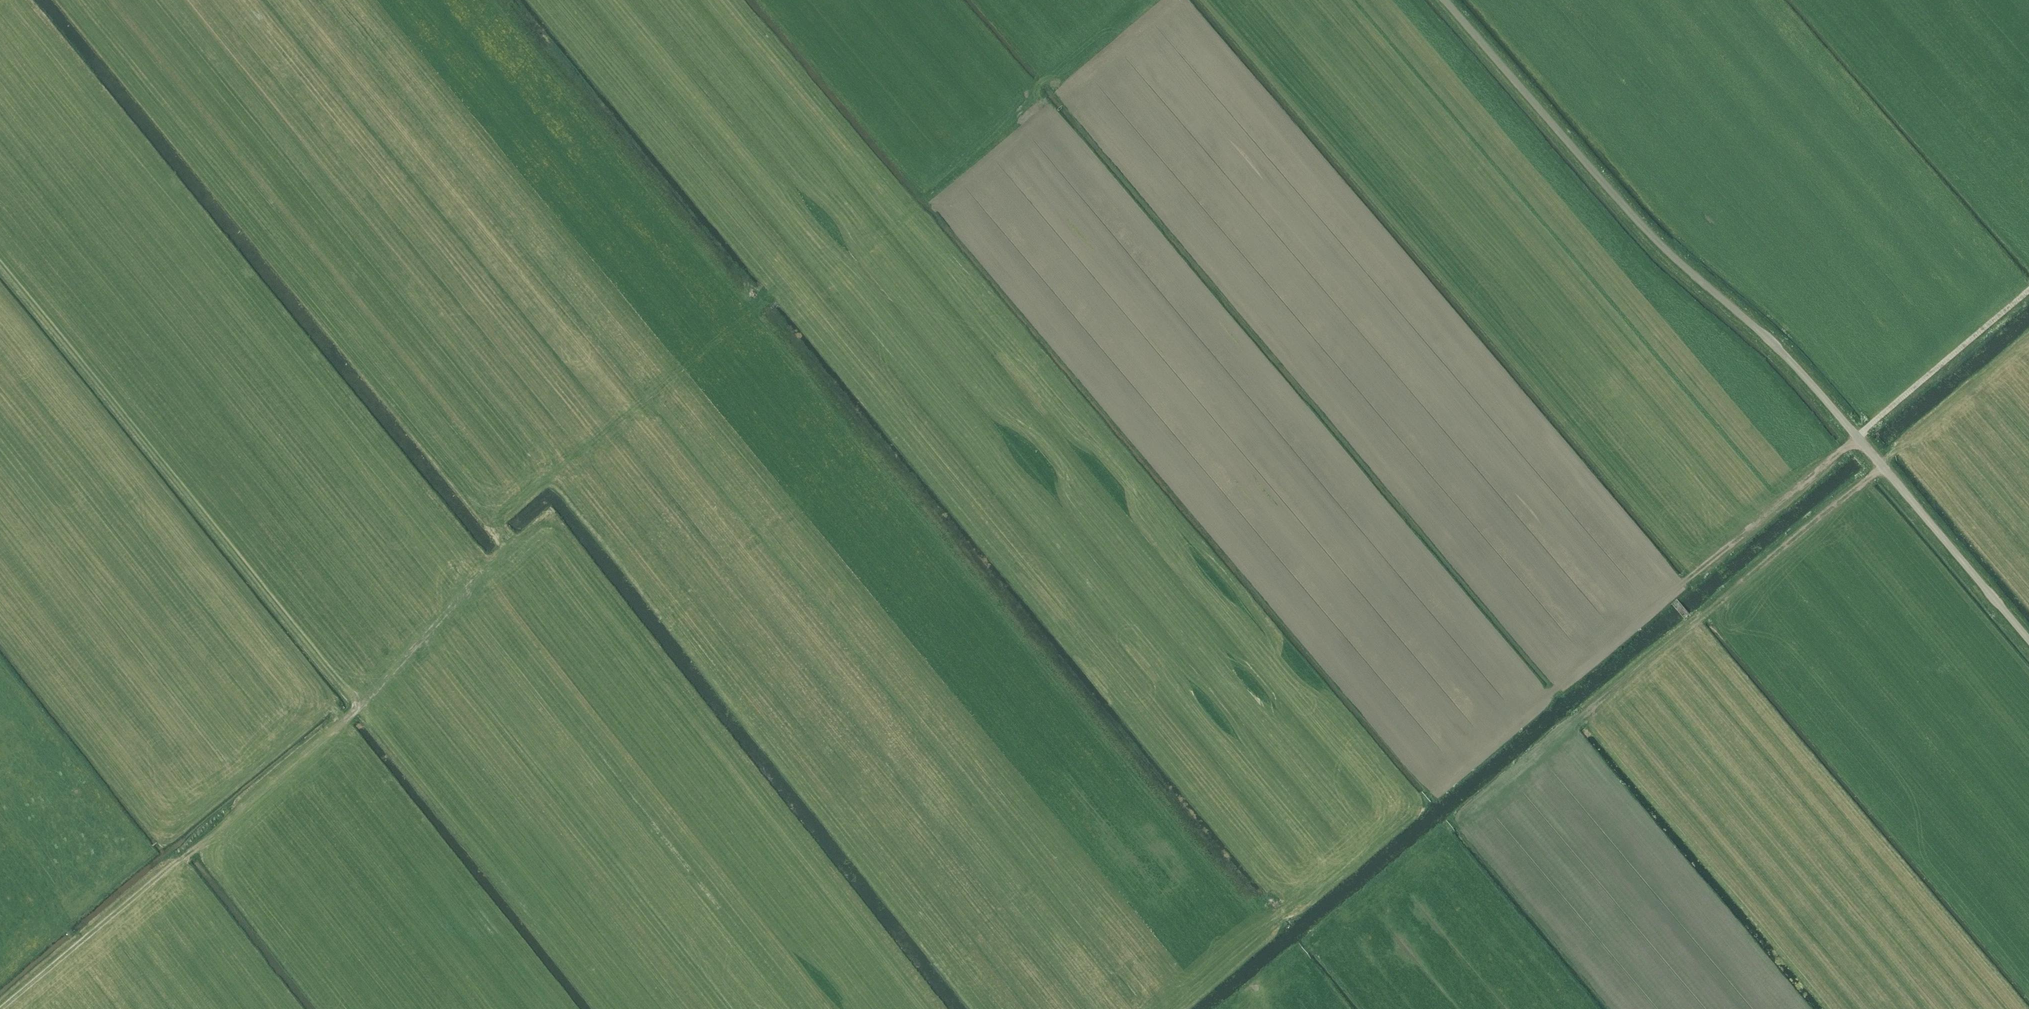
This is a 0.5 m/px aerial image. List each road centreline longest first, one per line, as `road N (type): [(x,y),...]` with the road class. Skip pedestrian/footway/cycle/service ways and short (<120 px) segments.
road 1 (unclassified): [(1453,0),(1669,248),(1774,342),(2028,641)]
road 2 (track): [(1857,439),(2028,290)]

